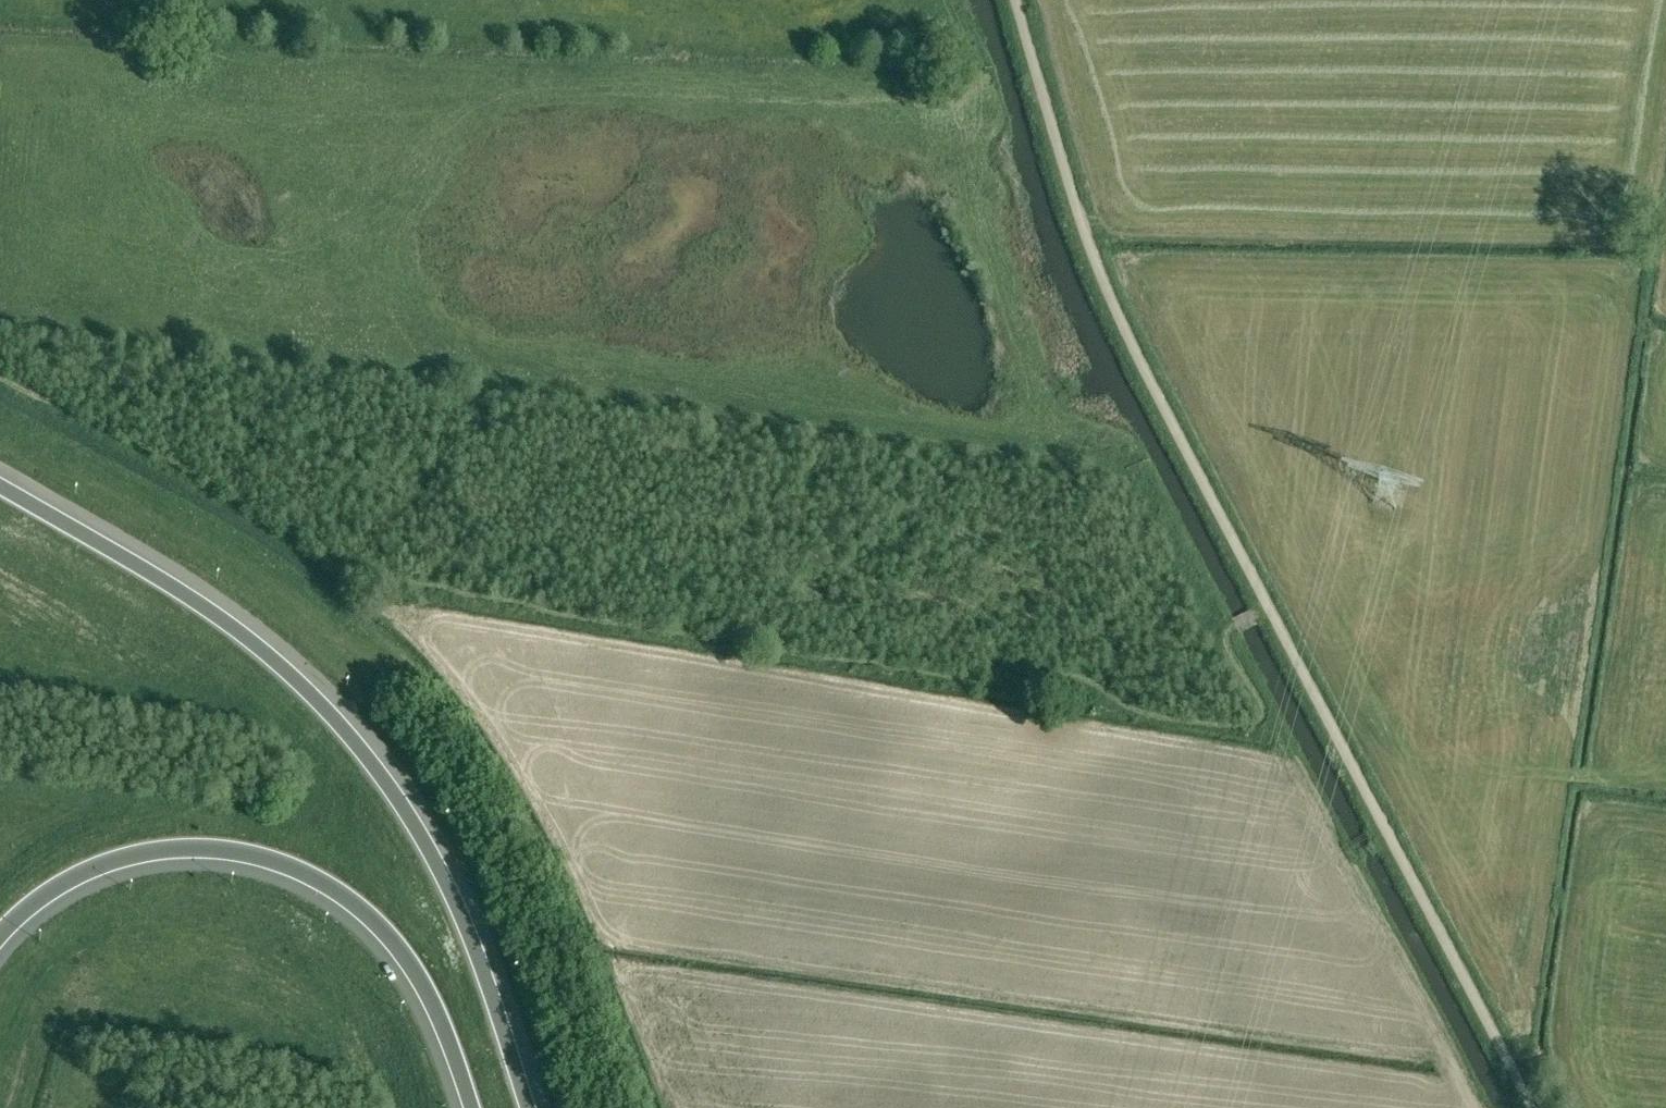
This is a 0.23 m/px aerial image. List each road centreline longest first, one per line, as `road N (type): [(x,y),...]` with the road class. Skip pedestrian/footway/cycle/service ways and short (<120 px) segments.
road 1 (motorway): [(527,1107),(444,878),(357,745),(301,686),(217,617),(0,487)]
road 2 (motorway): [(0,935),(66,882),(133,856),(204,849),(274,862),(338,893),(392,940),(430,1000),(472,1107)]

